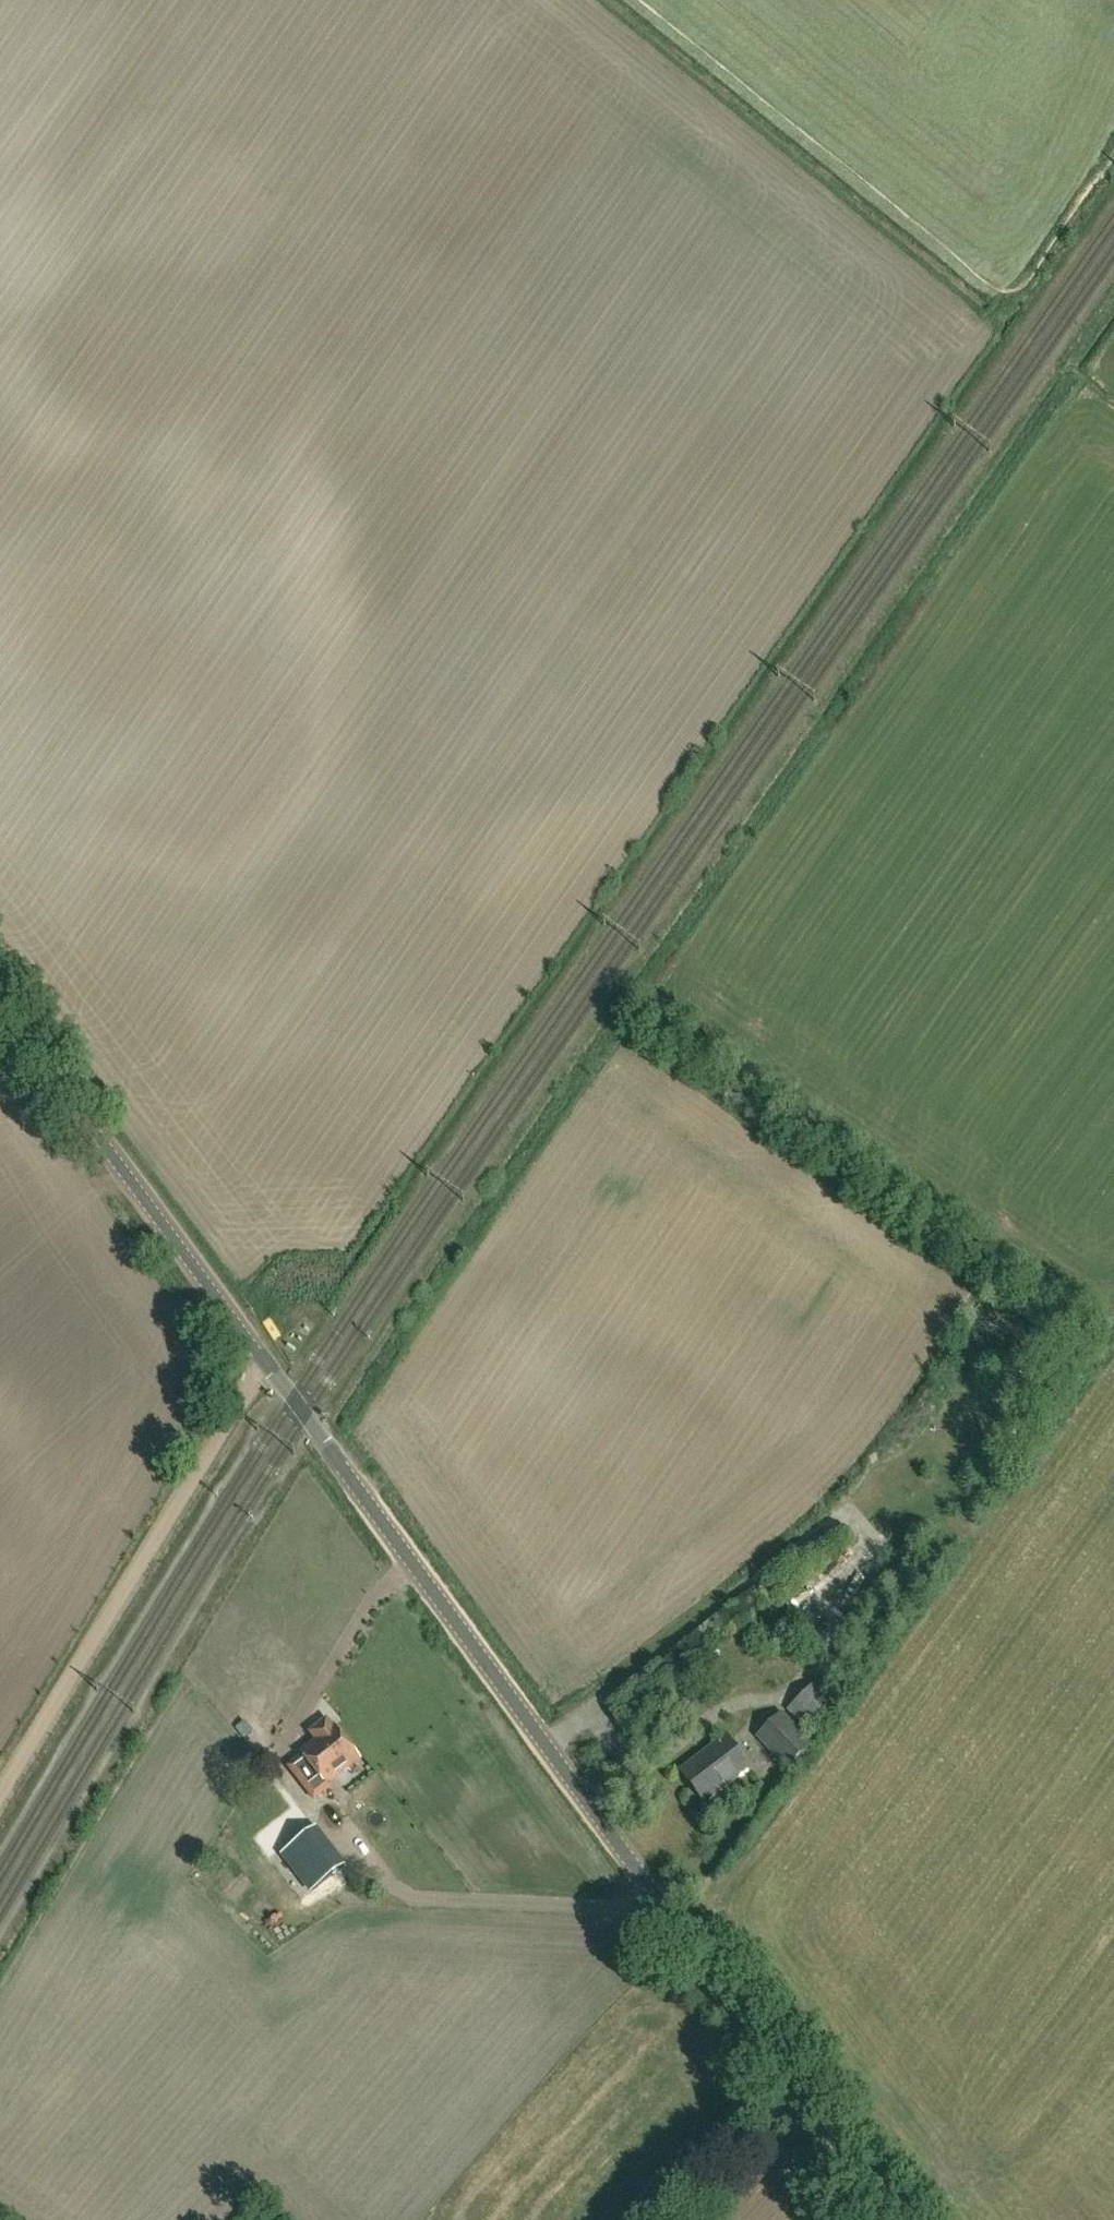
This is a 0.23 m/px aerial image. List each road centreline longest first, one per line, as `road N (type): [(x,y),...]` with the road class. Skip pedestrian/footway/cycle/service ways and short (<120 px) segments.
road 1 (unclassified): [(896,2219),(0,1000)]
road 2 (track): [(268,1366),(0,1796)]

